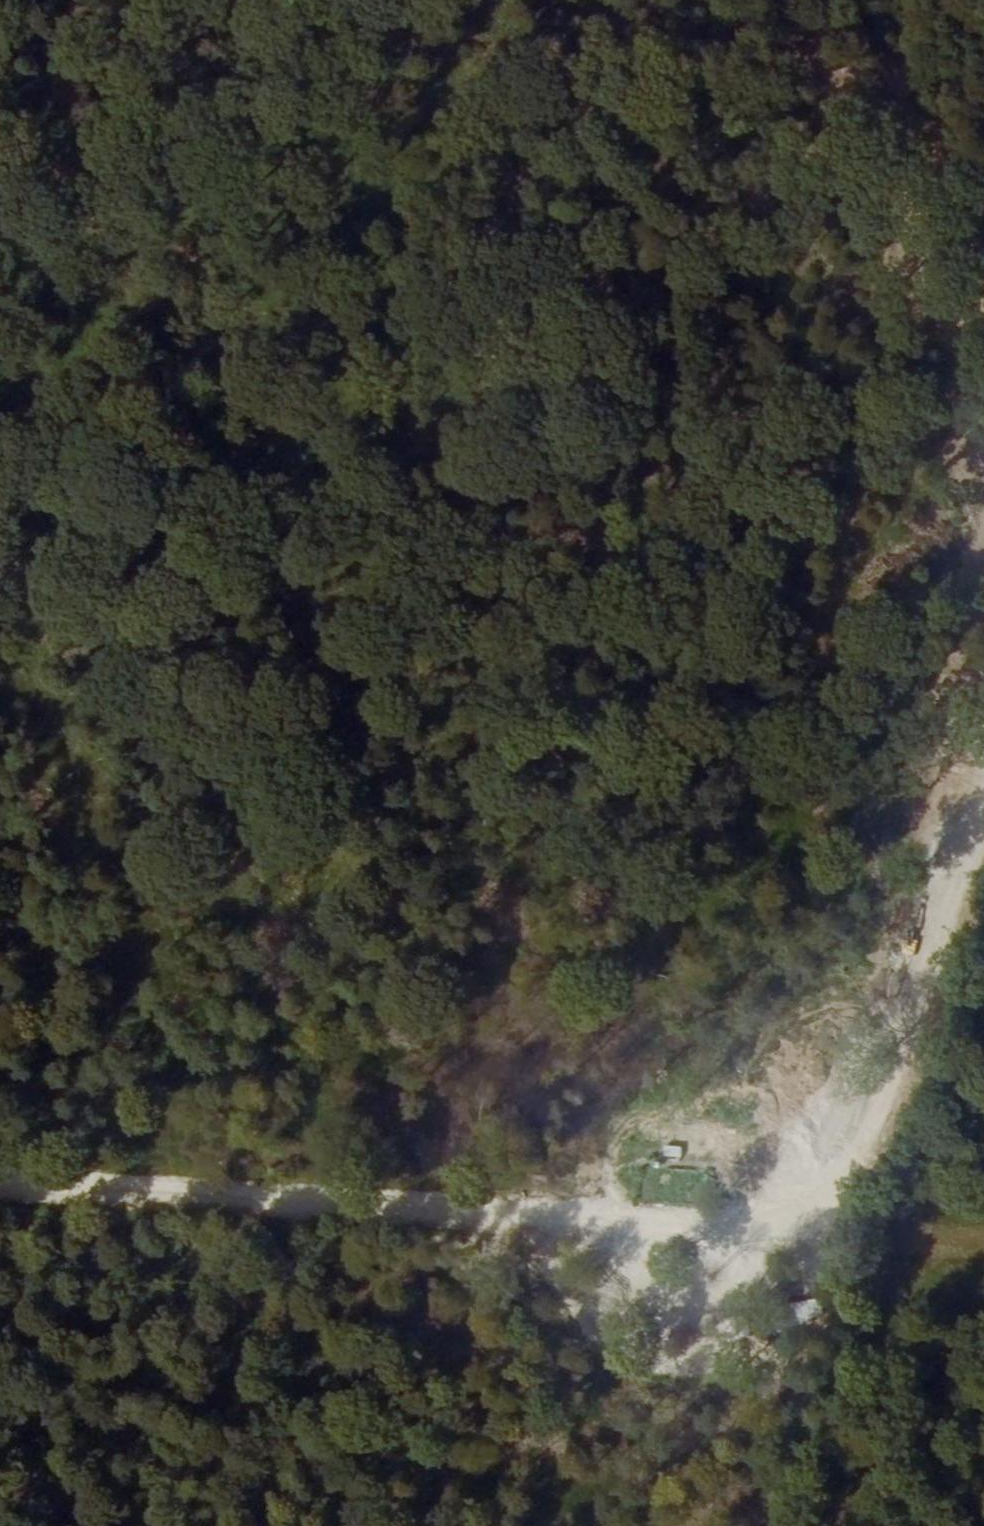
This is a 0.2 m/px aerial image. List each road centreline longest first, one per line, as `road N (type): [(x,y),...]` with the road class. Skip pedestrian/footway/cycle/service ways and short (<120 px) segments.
road 1 (track): [(983,1240),(0,1182)]

